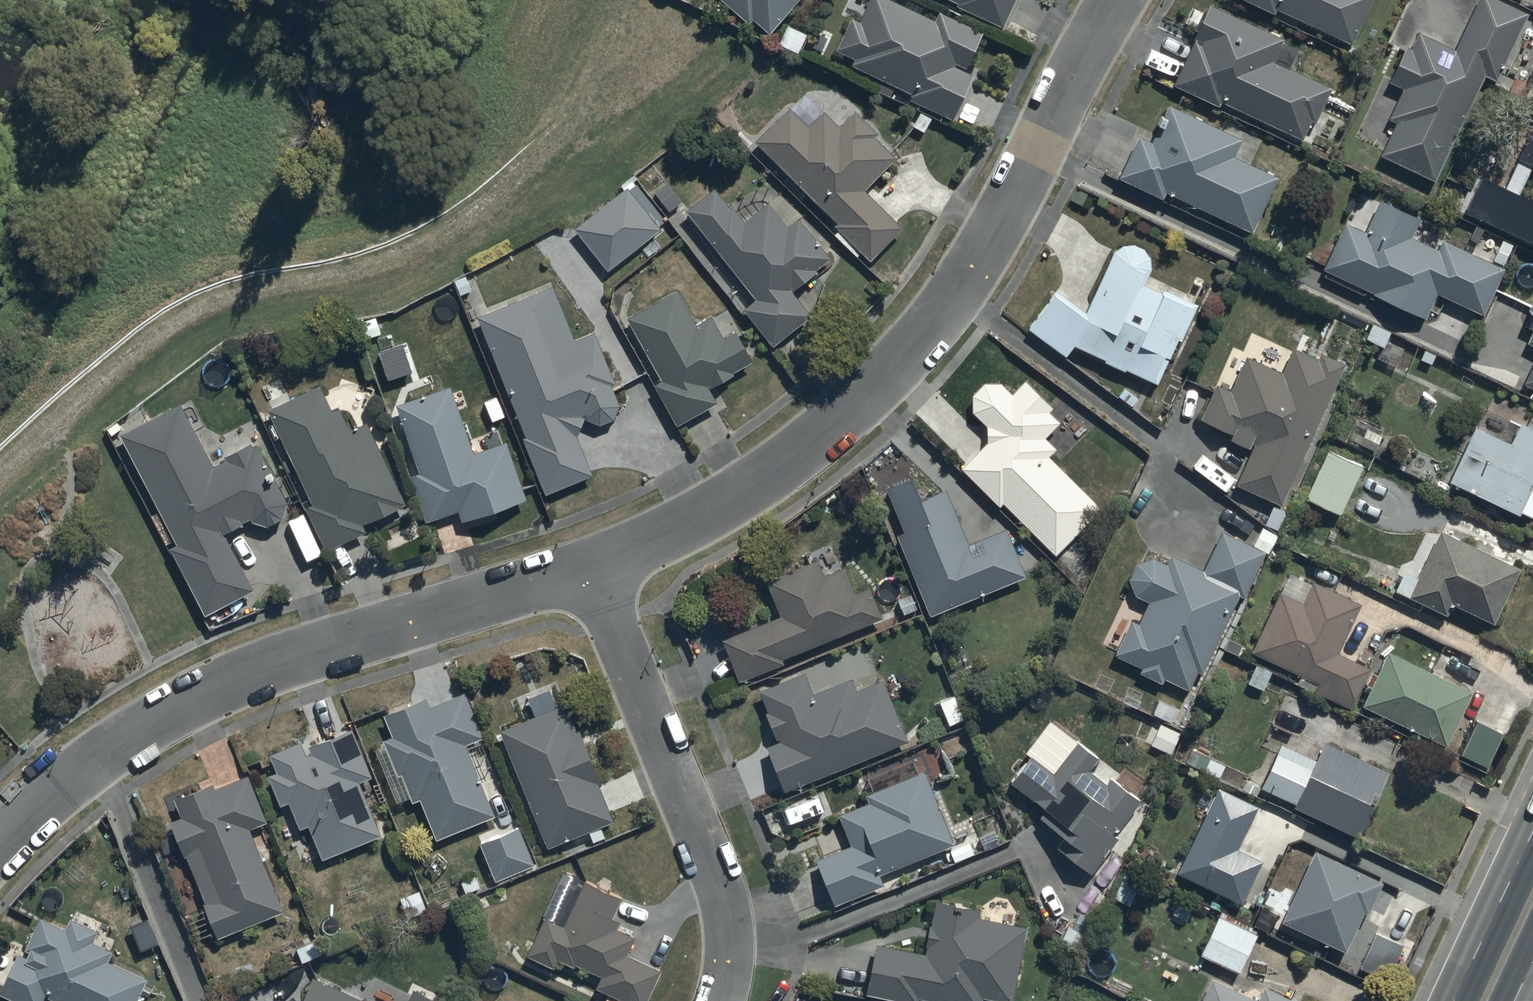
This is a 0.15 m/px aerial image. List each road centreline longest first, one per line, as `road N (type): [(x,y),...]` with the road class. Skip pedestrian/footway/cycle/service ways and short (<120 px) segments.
road 1 (residential): [(588,568),(749,491),(903,360),(961,287),(1006,211),(1114,0)]
road 2 (residential): [(0,842),(61,786),(201,694),(281,661),(588,568)]
road 3 (residential): [(588,568),(725,903),(716,1000)]
road 4 (secondary): [(1446,1000),(1532,819)]

